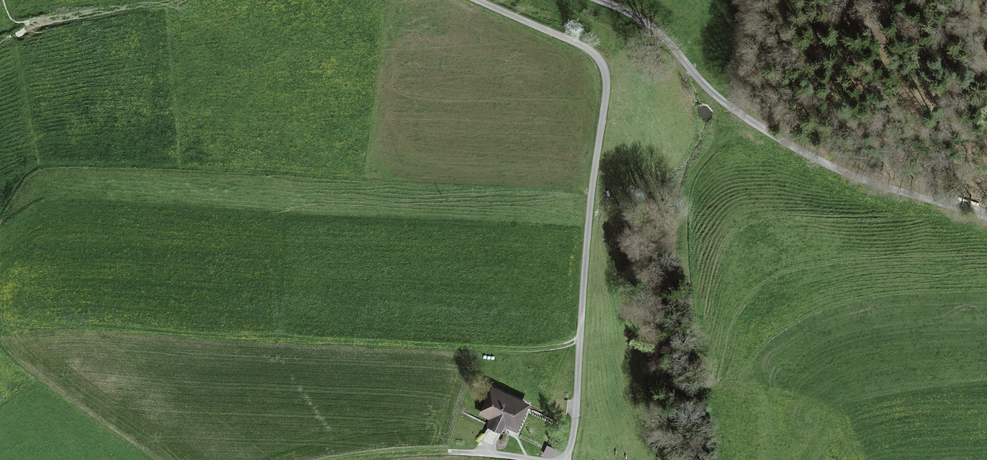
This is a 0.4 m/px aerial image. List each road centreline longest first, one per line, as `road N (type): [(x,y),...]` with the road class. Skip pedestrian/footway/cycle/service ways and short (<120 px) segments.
road 1 (track): [(561,459),(576,417),(606,73),(589,50),(478,0)]
road 2 (unclassified): [(600,0),(653,28),(711,91),(798,149),(868,181),(986,216)]
road 3 (track): [(986,181),(880,155),(792,89),(767,64),(762,0)]
road 4 (track): [(343,459),(448,451),(533,459)]
road 5 (track): [(23,24),(171,1)]

